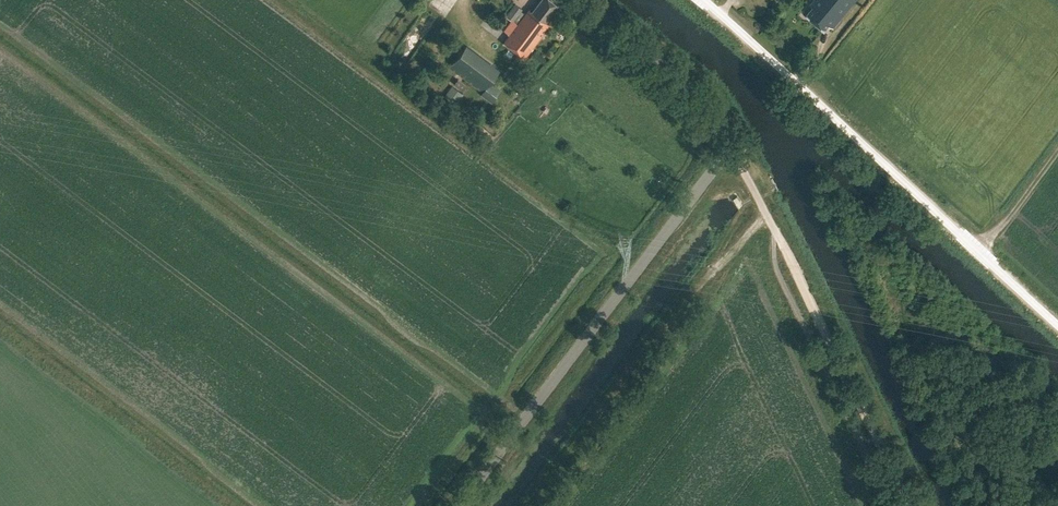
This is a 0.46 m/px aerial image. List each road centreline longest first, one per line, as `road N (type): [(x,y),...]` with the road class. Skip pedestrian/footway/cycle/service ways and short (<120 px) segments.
road 1 (unclassified): [(1057,324),(704,0)]
road 2 (tertiary): [(458,505),(722,154)]
road 3 (track): [(773,230),(909,505)]
road 4 (tertiary): [(722,154),(724,139),(704,98),(578,0)]

